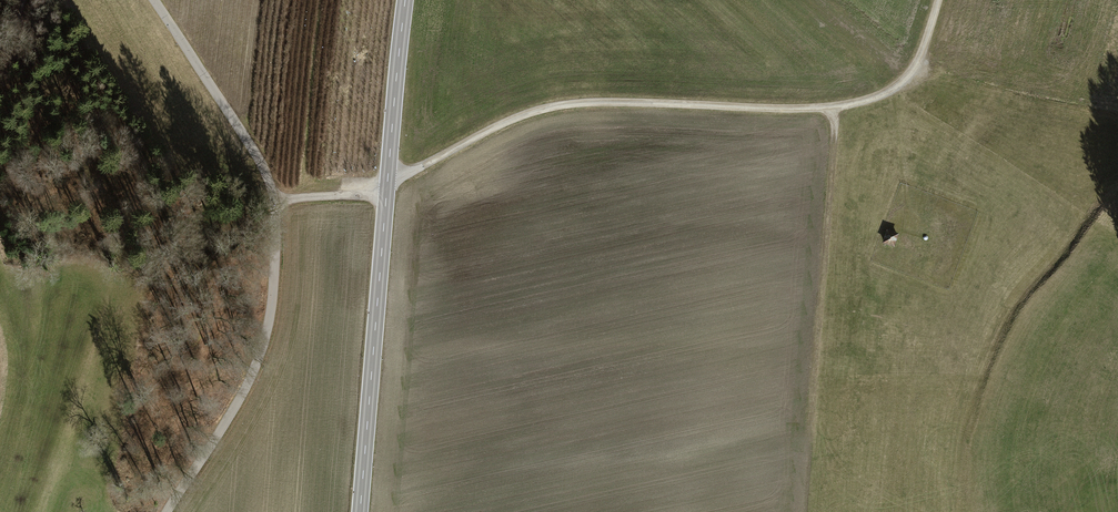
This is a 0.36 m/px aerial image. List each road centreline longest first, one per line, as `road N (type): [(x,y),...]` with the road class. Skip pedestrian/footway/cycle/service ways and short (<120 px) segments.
road 1 (track): [(385,192),(511,118),(544,108),(609,101),(835,109),(866,102),(900,88),(922,57),(939,0)]
road 2 (secondary): [(359,511),(402,0)]
road 3 (track): [(835,109),(817,443)]

